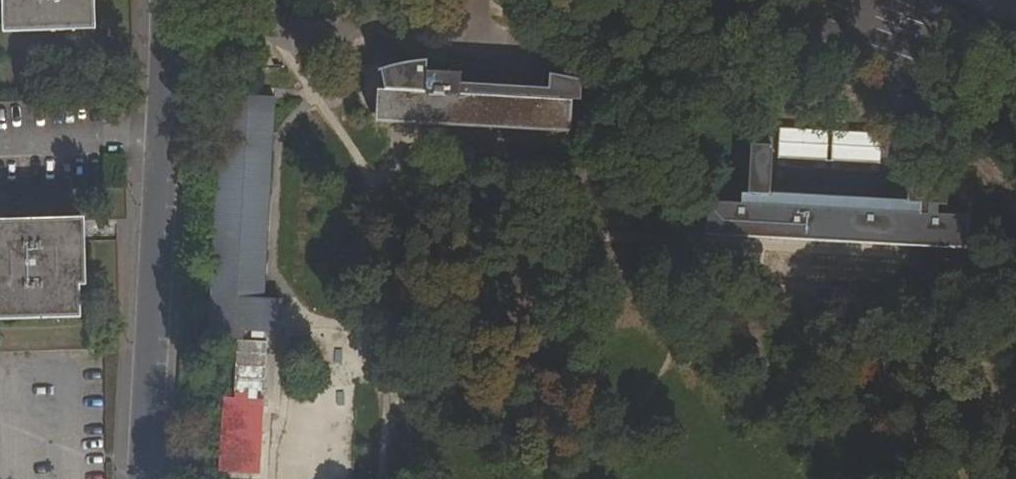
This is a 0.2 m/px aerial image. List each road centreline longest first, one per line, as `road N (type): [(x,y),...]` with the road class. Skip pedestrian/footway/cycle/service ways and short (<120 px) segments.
road 1 (residential): [(146,478),(161,0)]

